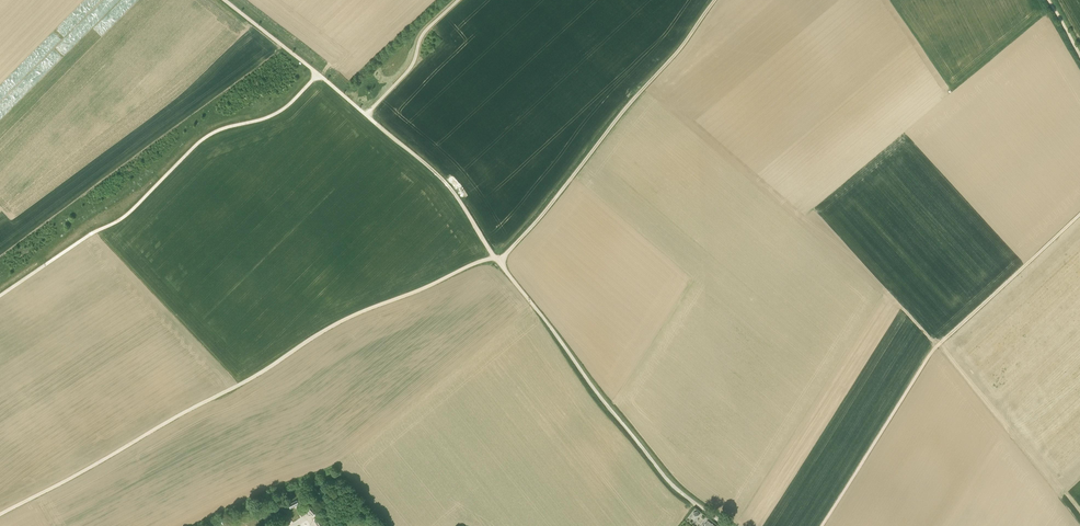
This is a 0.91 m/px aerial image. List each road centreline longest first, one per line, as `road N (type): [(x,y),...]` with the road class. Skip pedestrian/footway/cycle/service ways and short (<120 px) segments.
road 1 (track): [(495,256),(367,309),(0,514)]
road 2 (track): [(1079,213),(935,347),(822,525)]
road 3 (track): [(715,0),(498,260)]
road 4 (track): [(495,256),(671,485)]
road 5 (track): [(376,124),(453,191),(495,256)]

